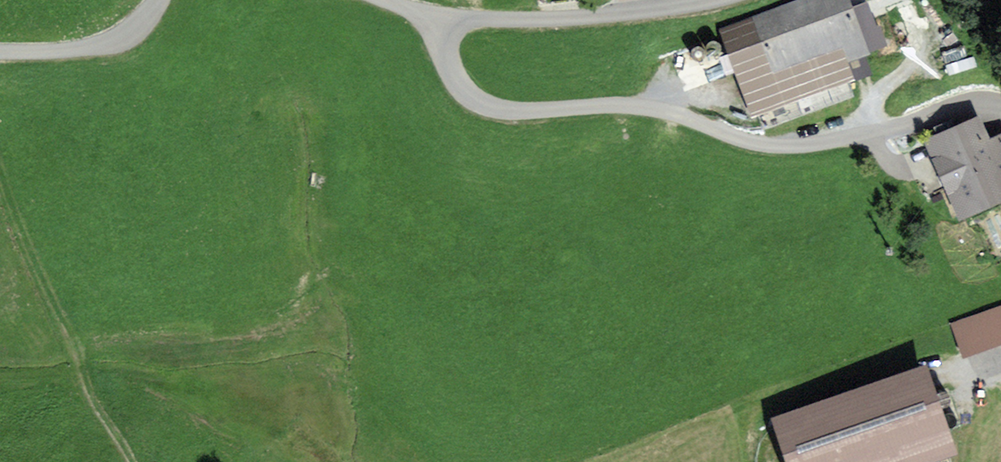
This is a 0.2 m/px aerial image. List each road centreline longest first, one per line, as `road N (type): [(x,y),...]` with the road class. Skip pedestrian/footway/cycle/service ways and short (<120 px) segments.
road 1 (residential): [(388,0),(520,20),(715,0)]
road 2 (residential): [(0,51),(96,44),(151,0)]

